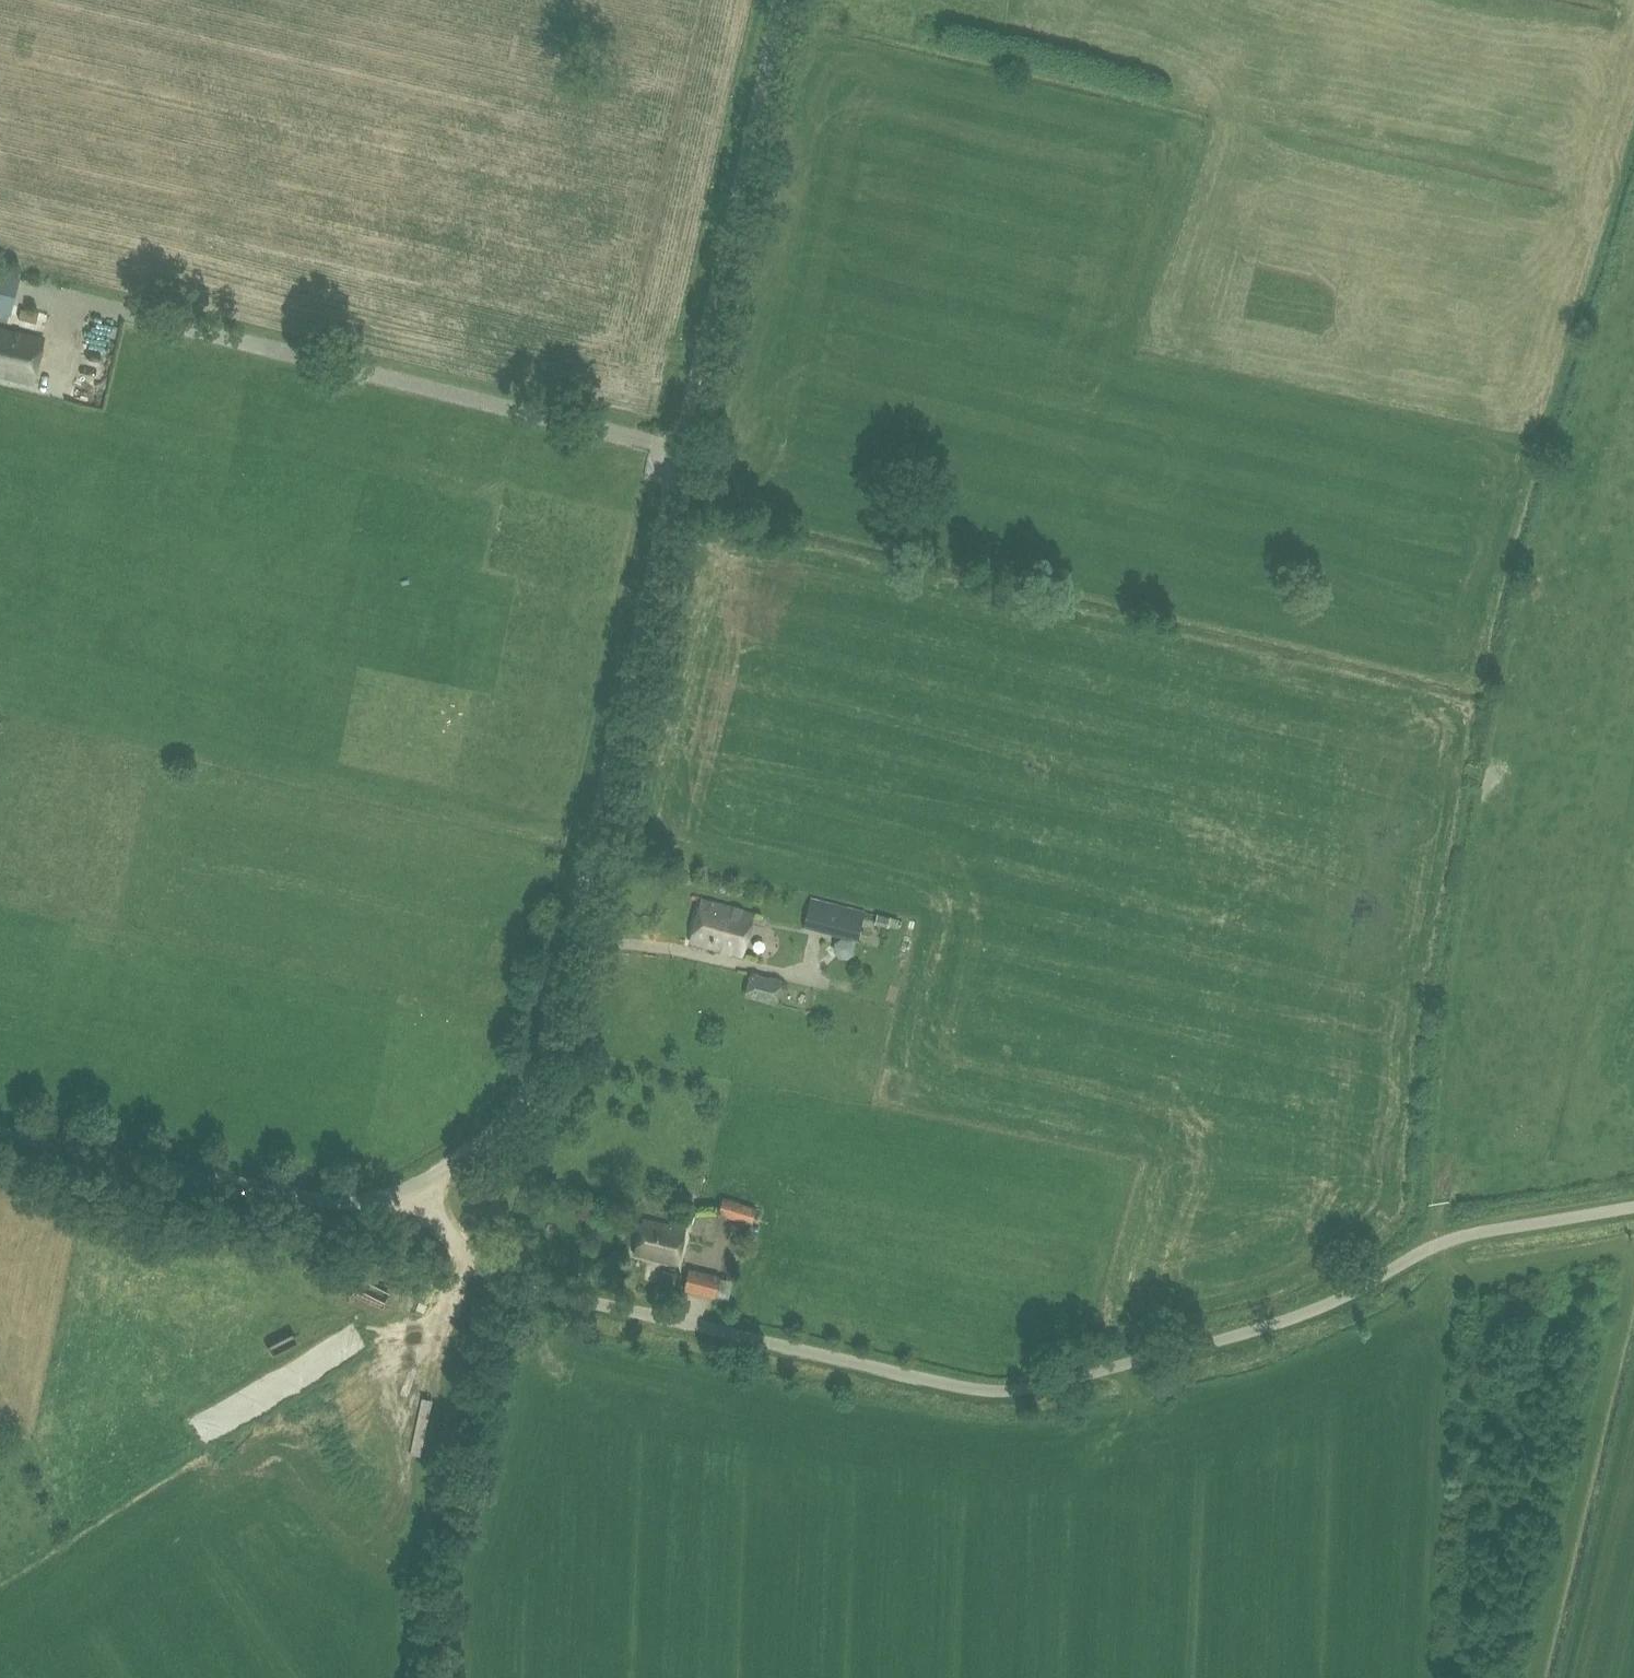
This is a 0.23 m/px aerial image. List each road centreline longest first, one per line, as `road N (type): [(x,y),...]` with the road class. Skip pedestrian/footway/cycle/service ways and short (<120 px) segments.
road 1 (unclassified): [(420,1192),(458,1242),(506,1280),(988,1392),(1271,1327),(1455,1238),(1633,1206)]
road 2 (unclassified): [(420,1192),(501,1132),(522,1106),(547,1047),(592,810),(780,0)]
road 3 (unclassified): [(0,1124),(356,1202),(420,1192)]

